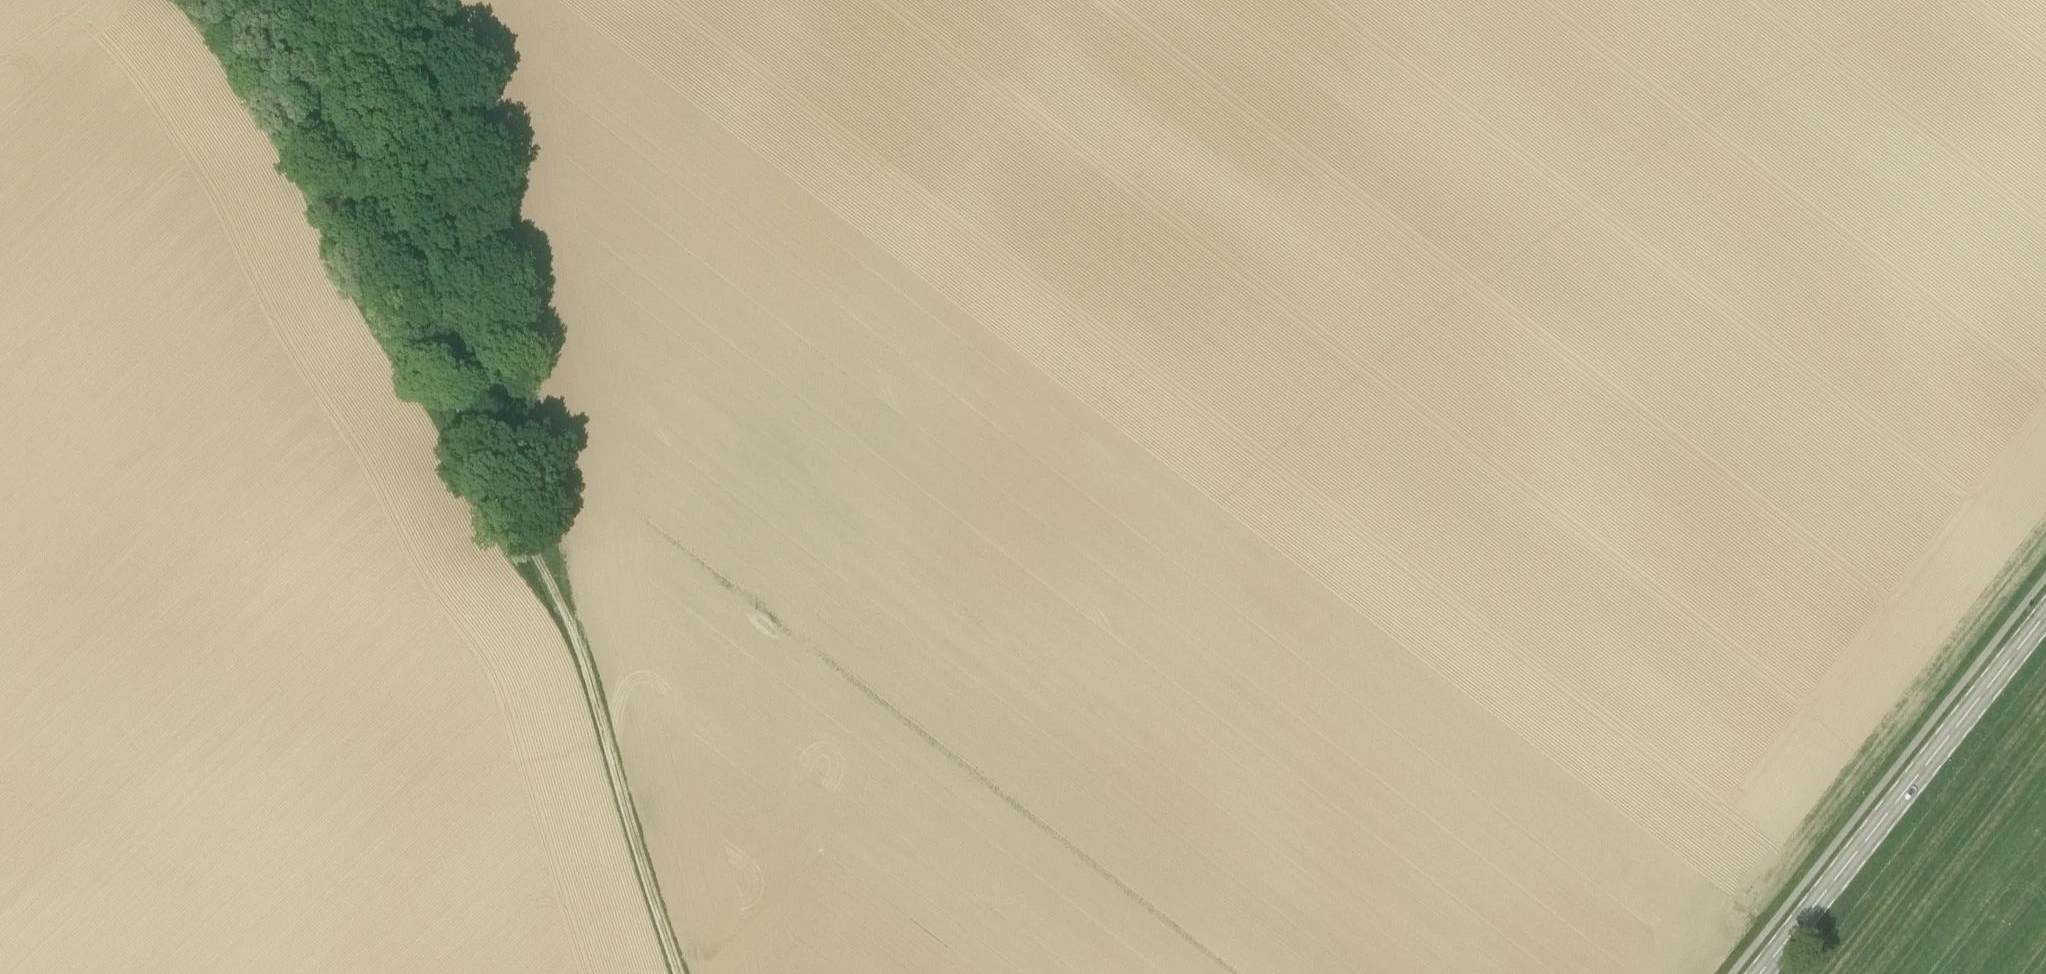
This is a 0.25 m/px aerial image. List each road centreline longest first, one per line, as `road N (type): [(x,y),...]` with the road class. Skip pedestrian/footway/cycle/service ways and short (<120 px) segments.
road 1 (track): [(678,973),(578,650),(480,437),(395,315),(313,149),(210,0)]
road 2 (secondary): [(1762,973),(2045,615)]

